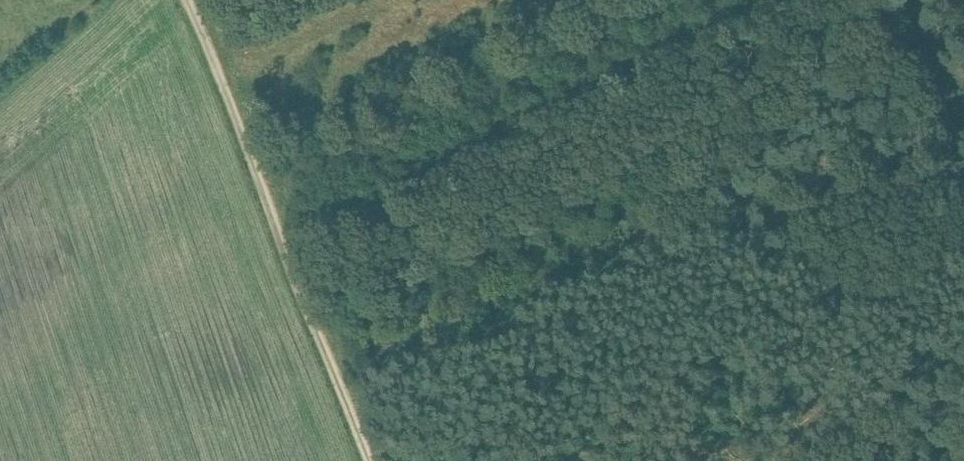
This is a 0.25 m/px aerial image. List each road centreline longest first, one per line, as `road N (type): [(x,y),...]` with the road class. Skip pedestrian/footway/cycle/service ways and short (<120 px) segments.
road 1 (track): [(186,0),(378,460)]

